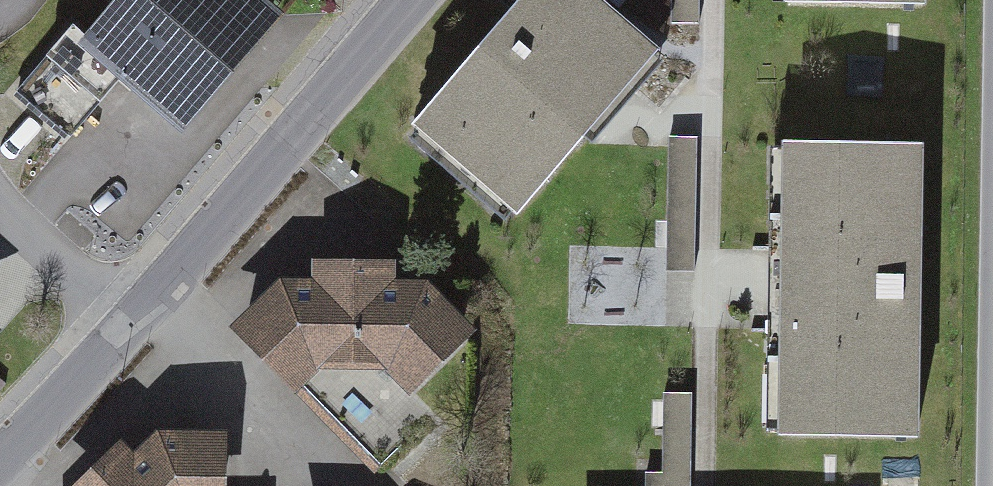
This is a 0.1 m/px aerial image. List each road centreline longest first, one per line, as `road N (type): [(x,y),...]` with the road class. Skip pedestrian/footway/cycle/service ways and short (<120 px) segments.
road 1 (residential): [(417,0),(145,323)]
road 2 (residential): [(145,323),(0,484)]
road 3 (residential): [(145,323),(24,243),(0,204)]

